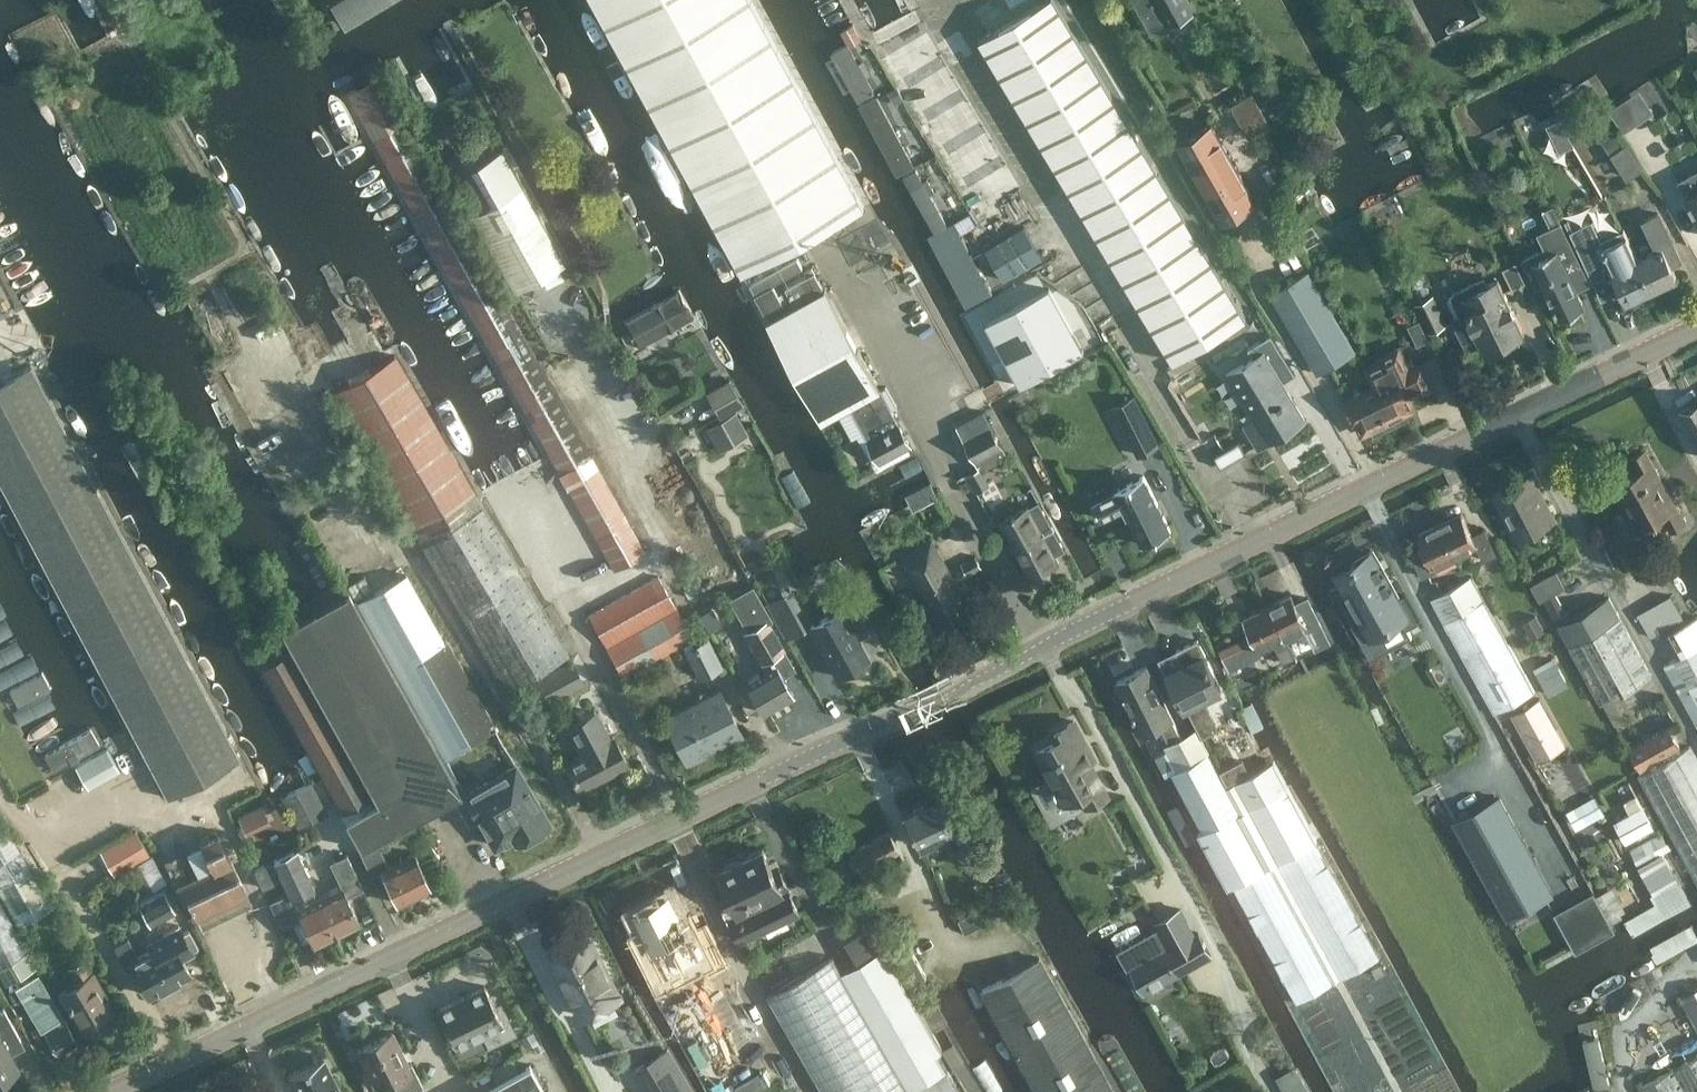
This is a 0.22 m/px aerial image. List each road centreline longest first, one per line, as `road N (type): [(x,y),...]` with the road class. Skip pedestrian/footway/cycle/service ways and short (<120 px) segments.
road 1 (unclassified): [(123,1091),(1696,333)]

